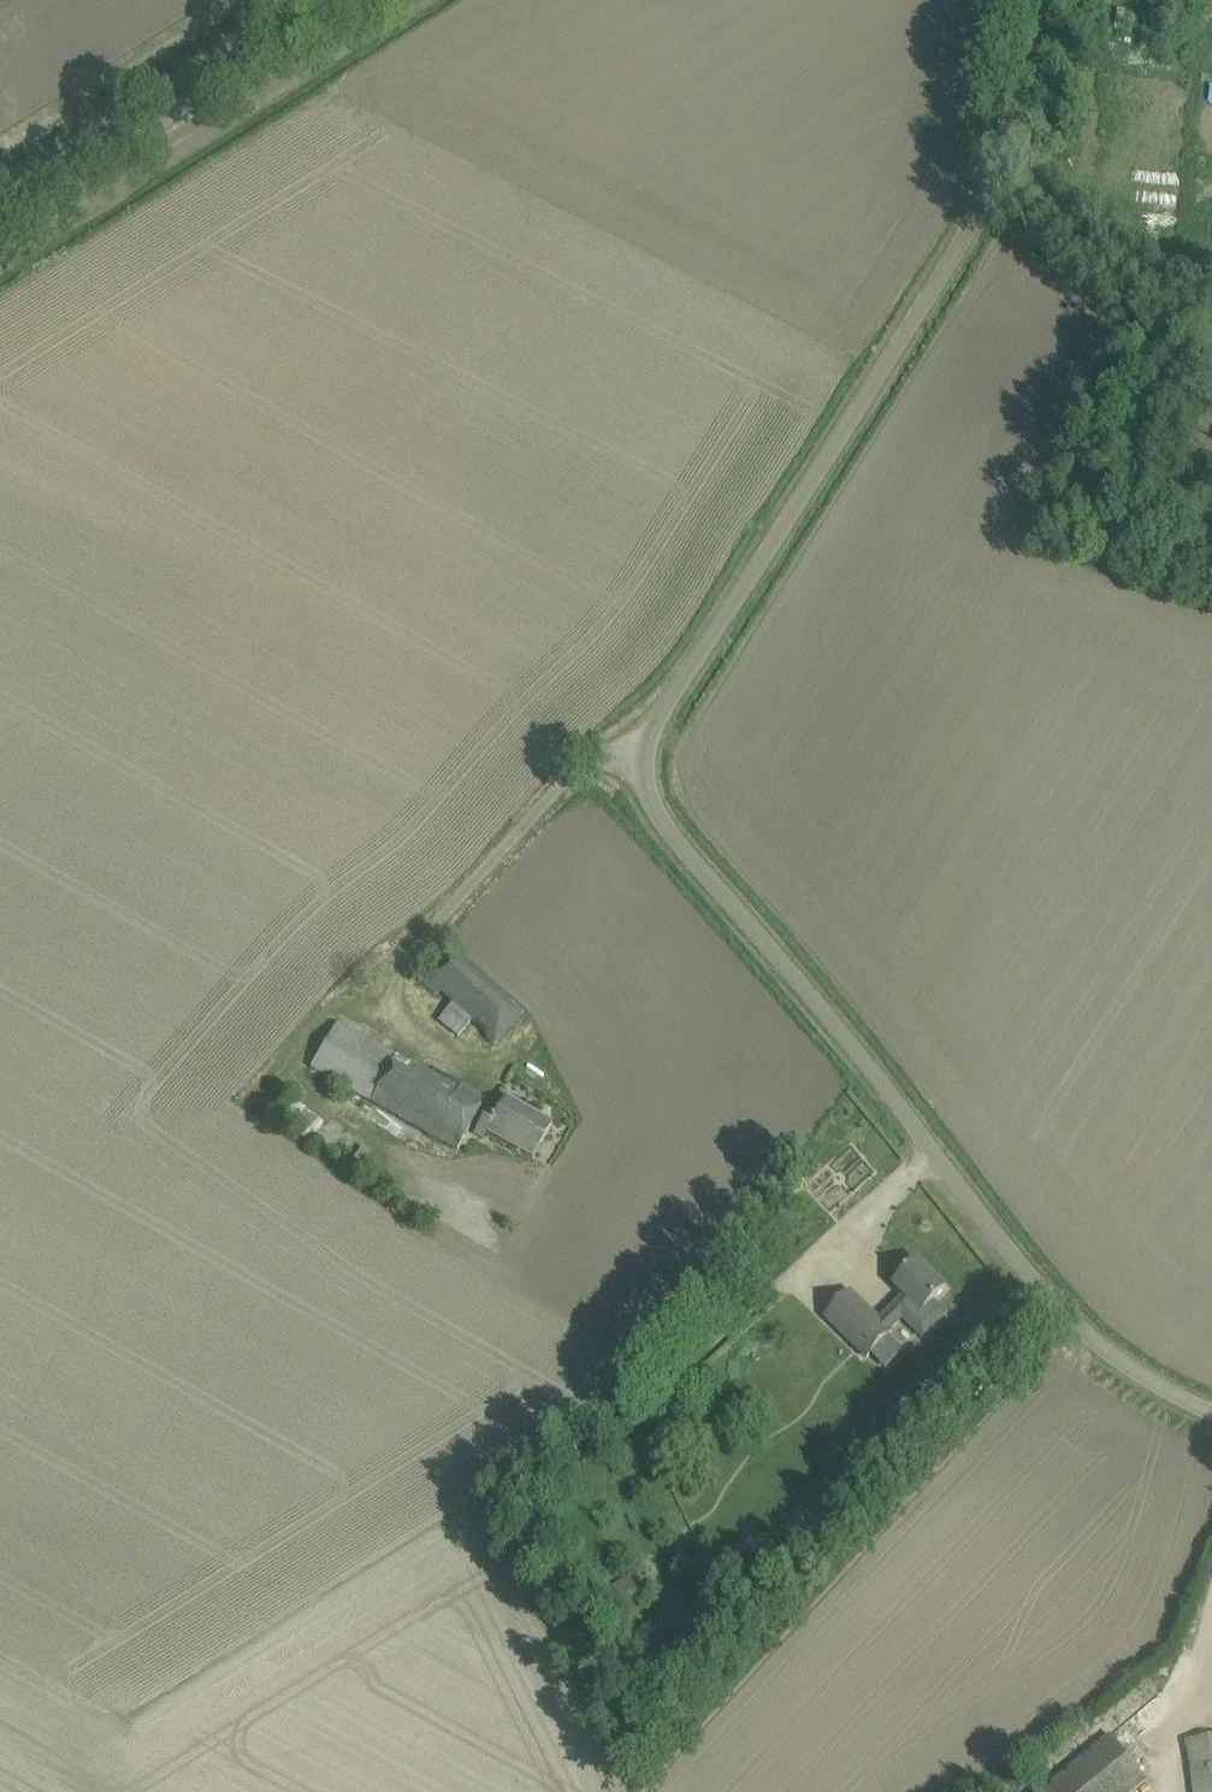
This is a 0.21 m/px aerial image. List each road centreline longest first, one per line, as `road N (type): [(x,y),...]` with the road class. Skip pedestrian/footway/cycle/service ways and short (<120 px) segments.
road 1 (unclassified): [(1211,1409),(1151,1387),(1049,1307),(676,840),(646,783),(644,753),(658,725),(985,195),(1013,116),(1038,0)]
road 2 (tertiary): [(0,223),(354,0)]

